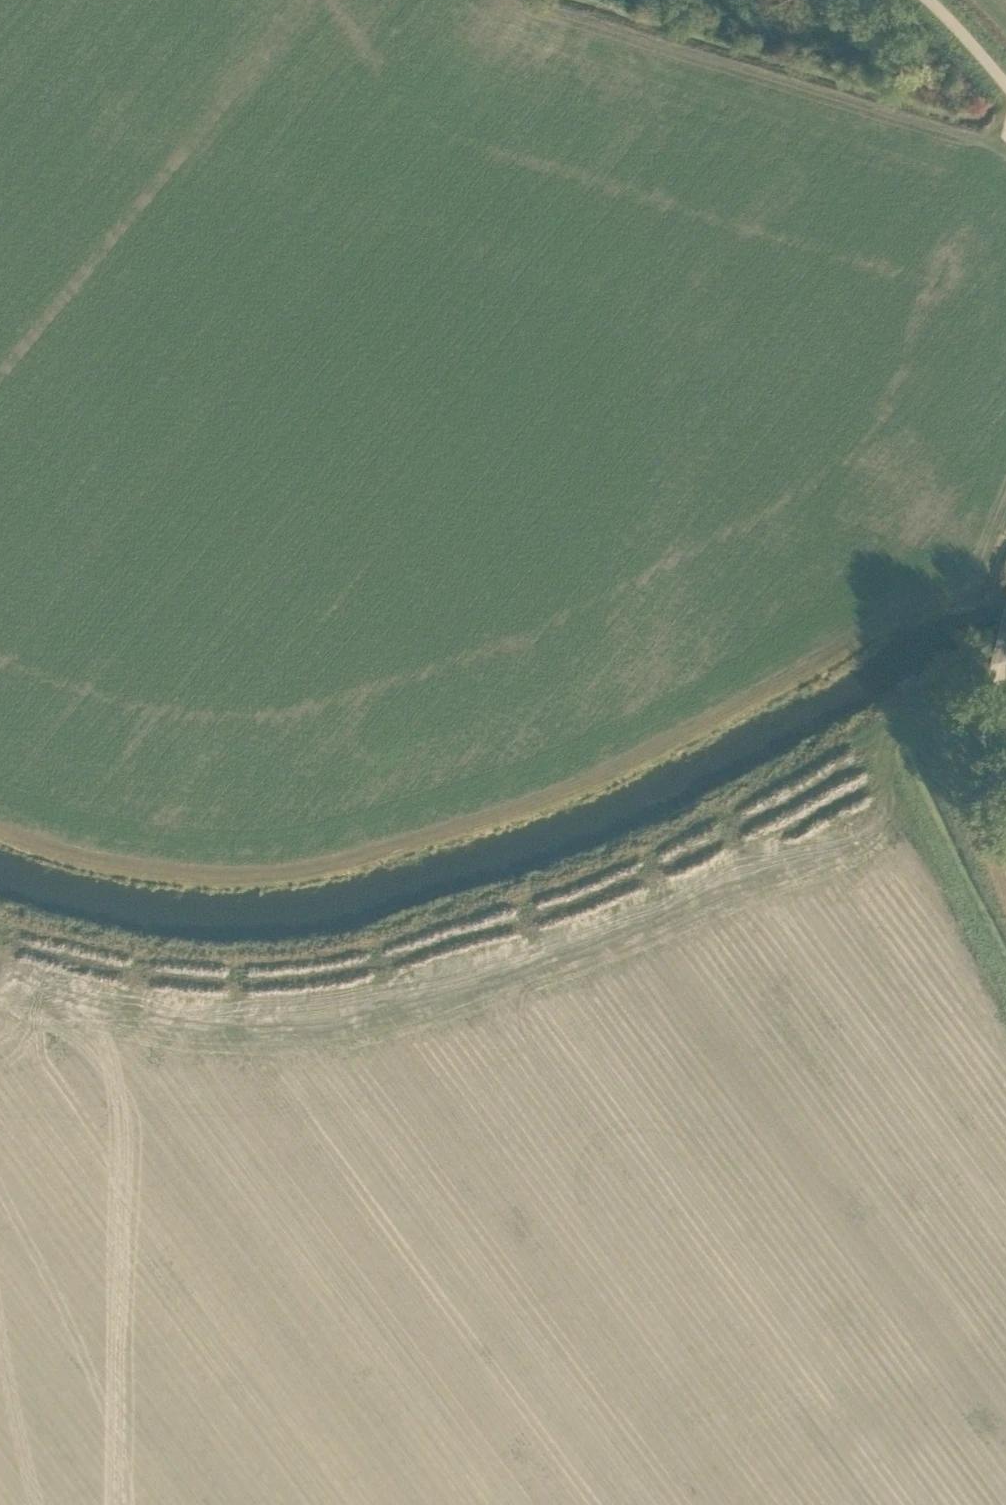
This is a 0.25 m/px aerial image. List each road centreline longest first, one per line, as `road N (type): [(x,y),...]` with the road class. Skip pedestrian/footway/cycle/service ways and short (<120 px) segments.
road 1 (unclassified): [(1005,854),(986,783),(986,739),(1005,638)]

